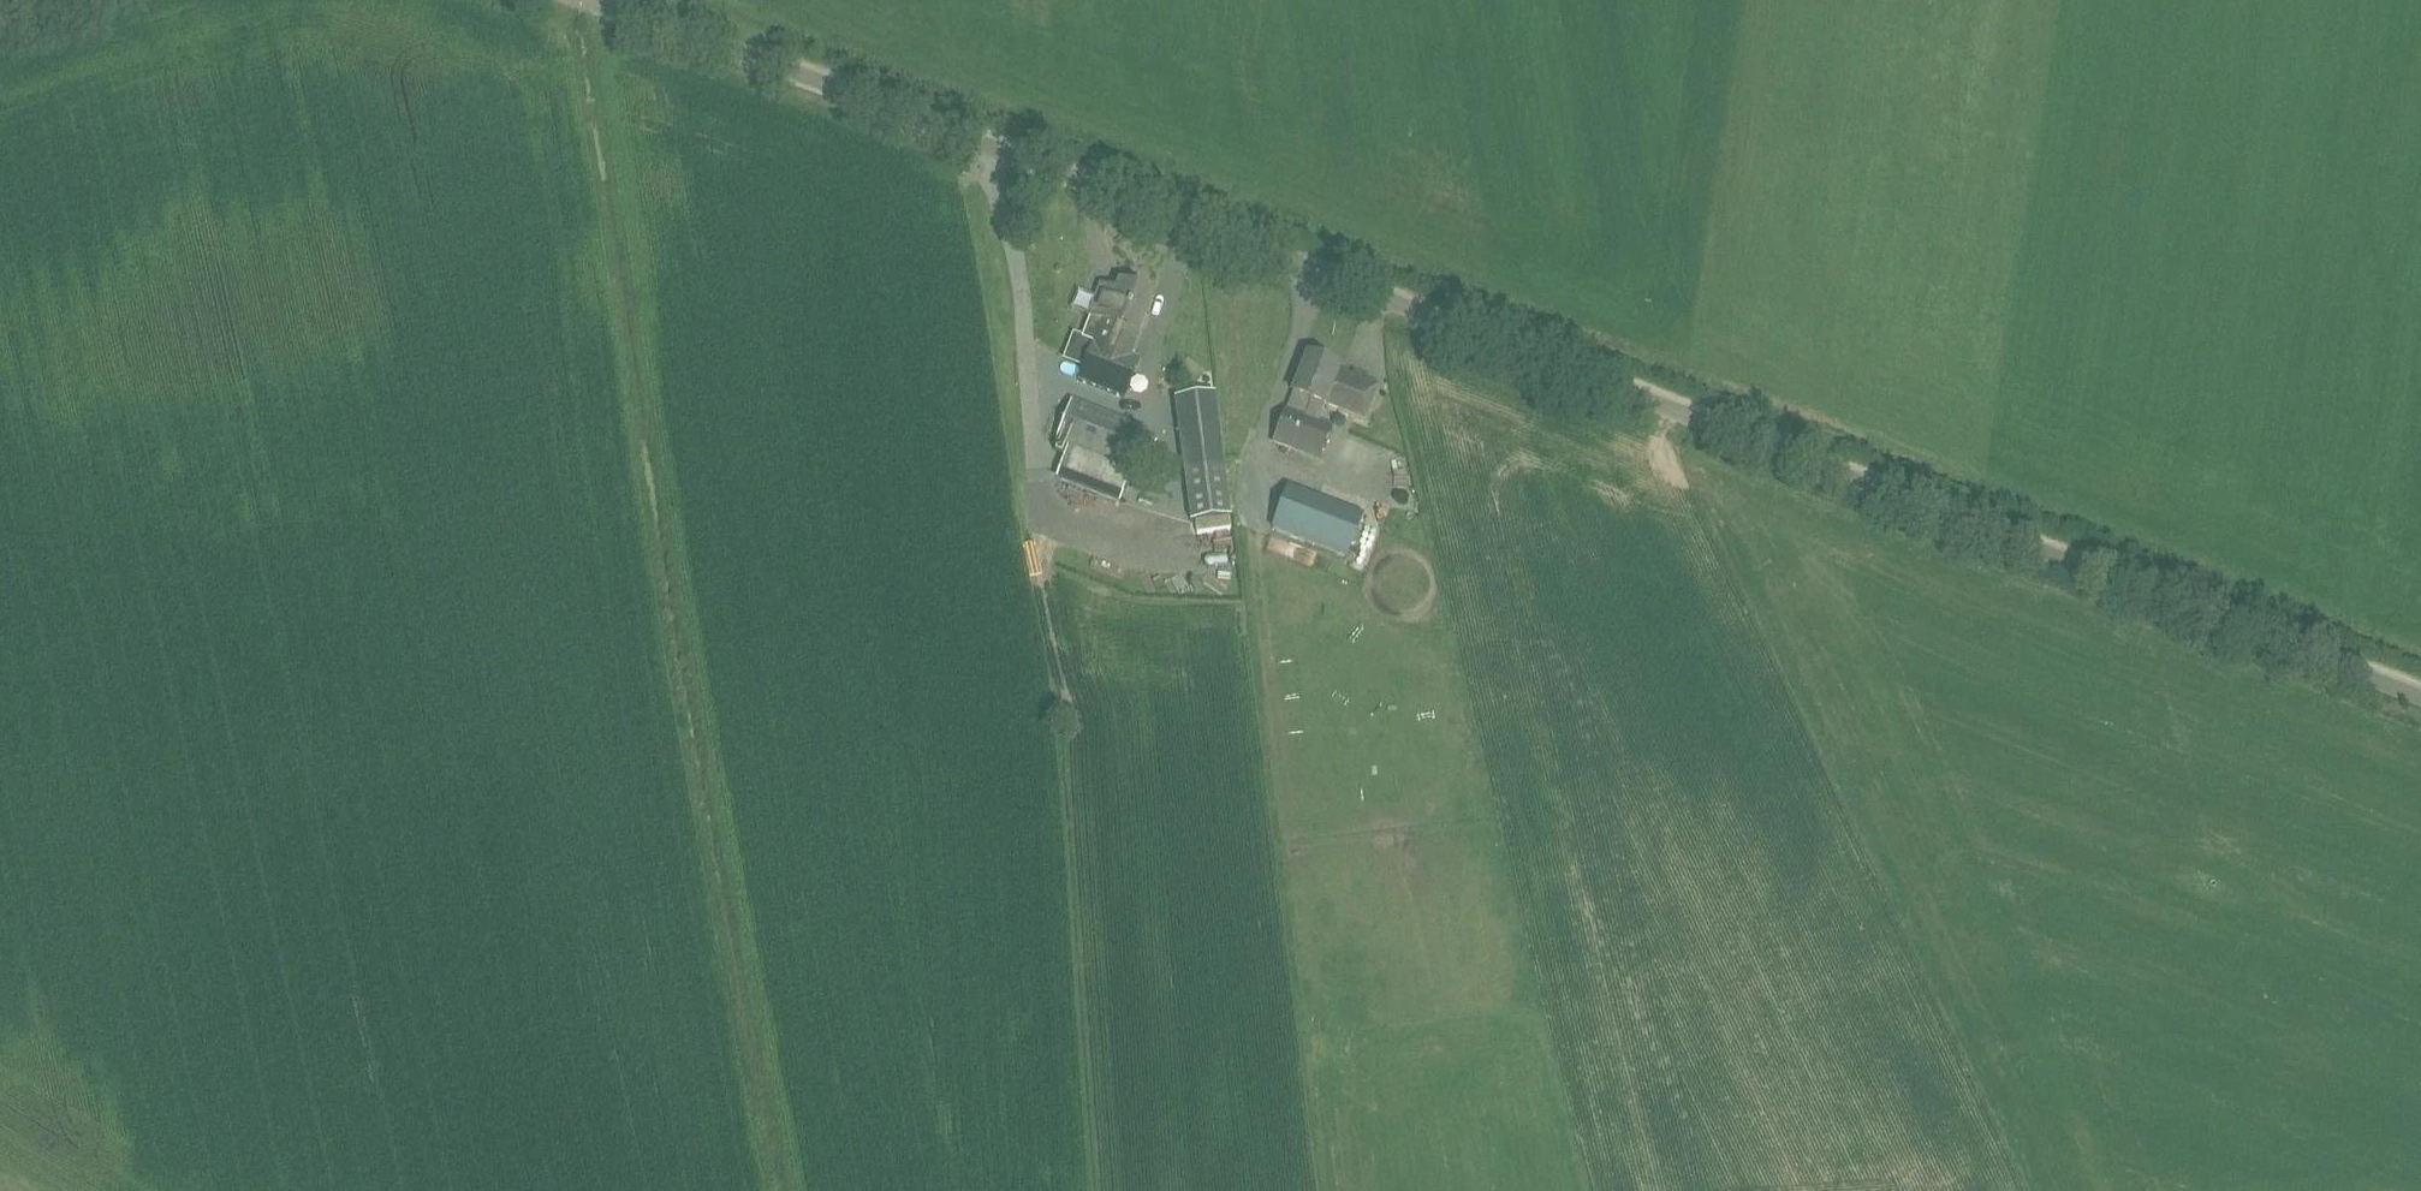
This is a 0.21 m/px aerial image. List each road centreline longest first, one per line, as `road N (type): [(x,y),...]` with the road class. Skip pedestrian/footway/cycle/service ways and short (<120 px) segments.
road 1 (unclassified): [(2420,699),(811,76),(589,0)]

